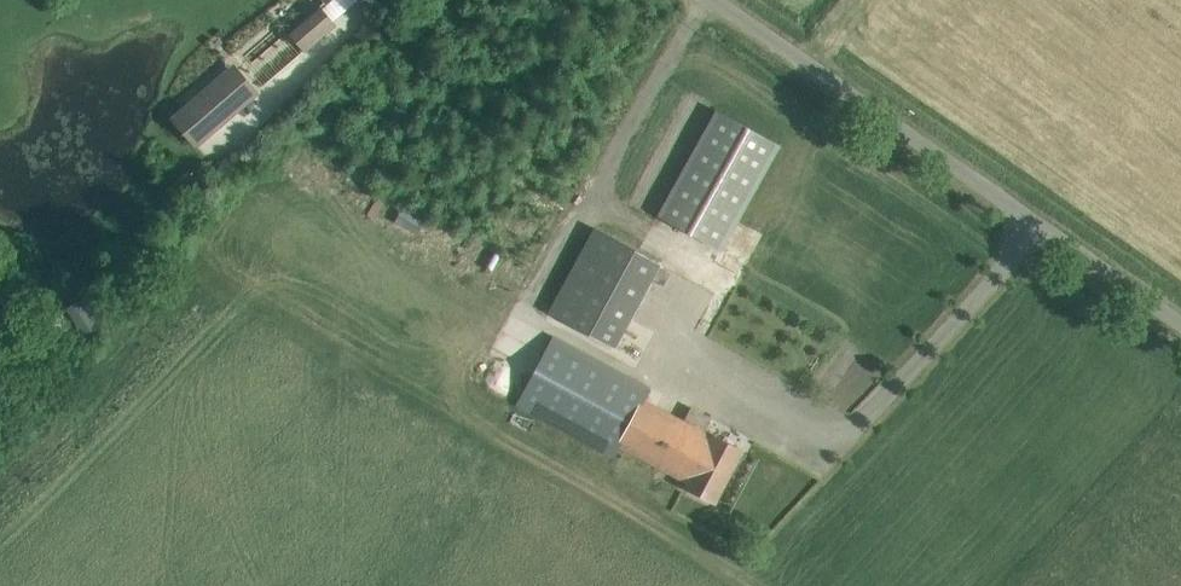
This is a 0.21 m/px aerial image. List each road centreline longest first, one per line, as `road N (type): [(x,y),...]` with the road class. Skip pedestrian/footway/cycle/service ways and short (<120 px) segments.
road 1 (track): [(407,585),(493,423),(544,290),(710,0)]
road 2 (unclassified): [(1180,316),(719,0)]

